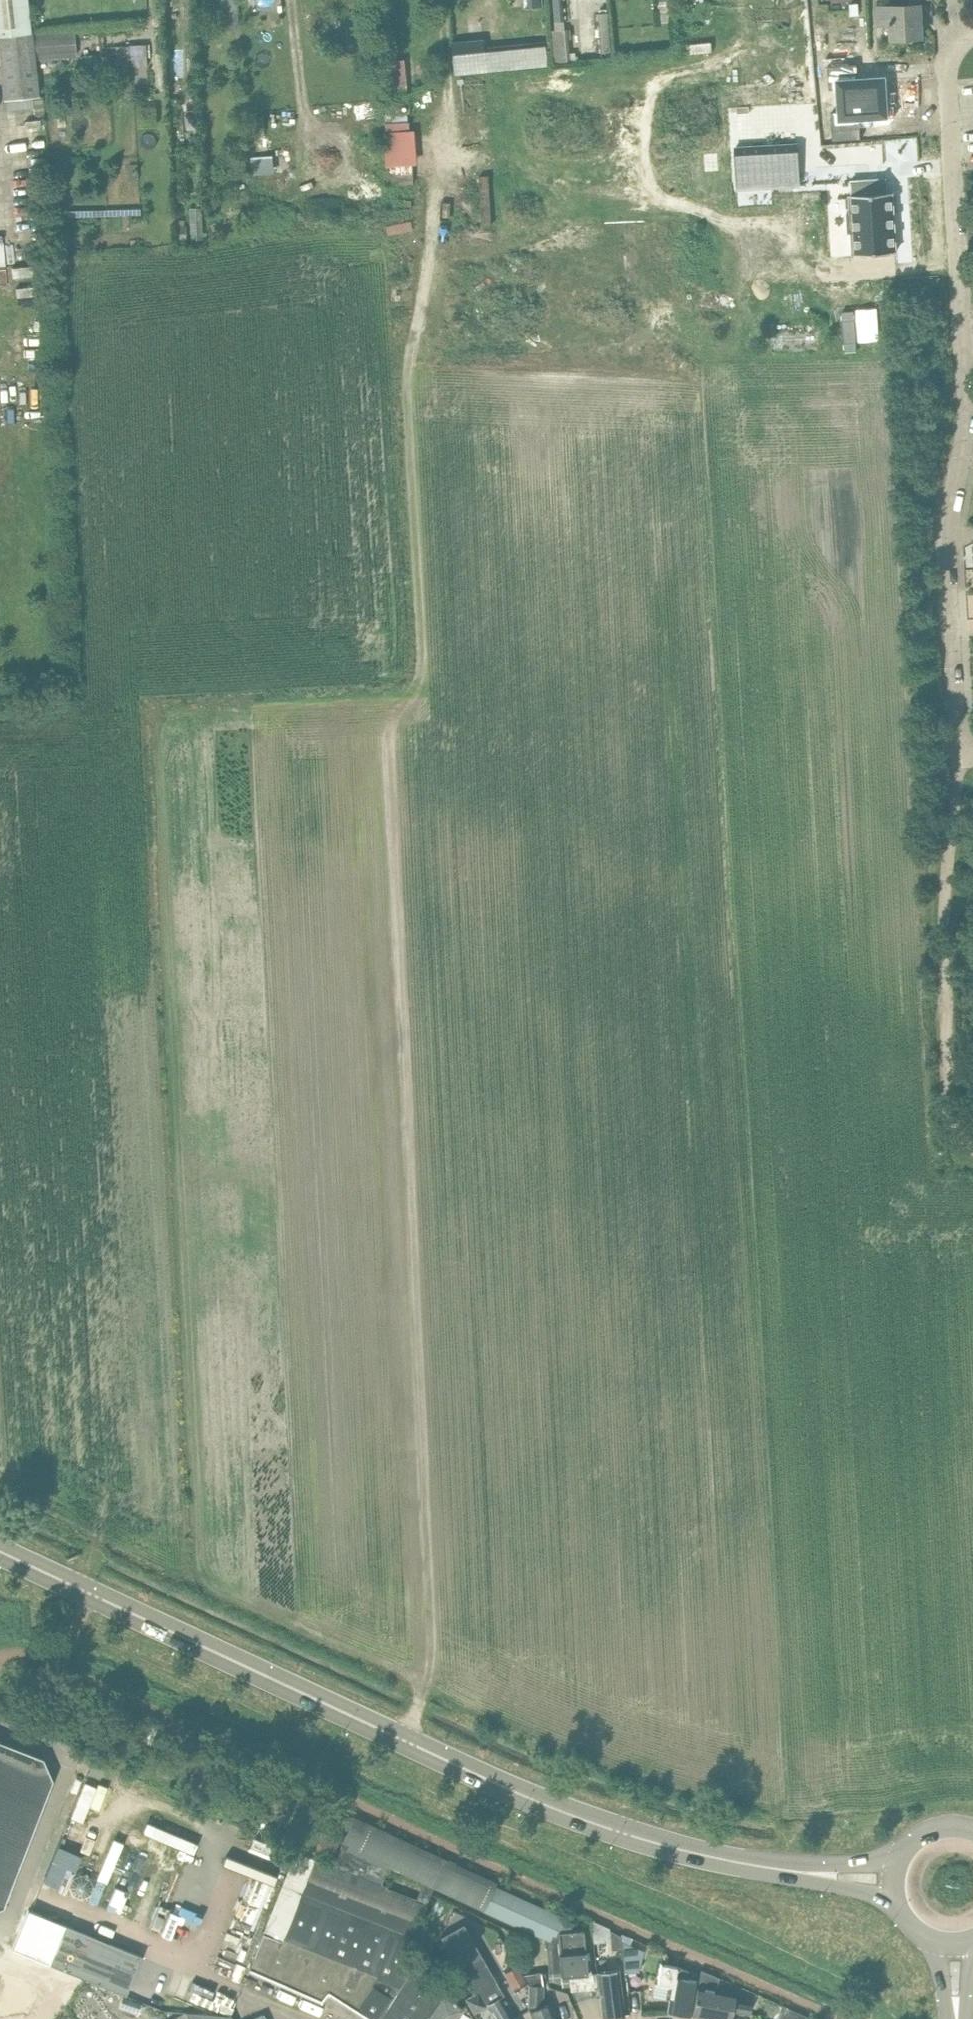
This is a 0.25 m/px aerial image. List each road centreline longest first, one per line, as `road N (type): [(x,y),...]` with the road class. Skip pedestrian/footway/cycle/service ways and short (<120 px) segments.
road 1 (secondary): [(803,1872),(698,1854),(496,1785),(0,1552)]
road 2 (residential): [(947,537),(967,416),(947,80),(953,45),(972,31)]
road 3 (residential): [(972,751),(959,734),(947,537)]

